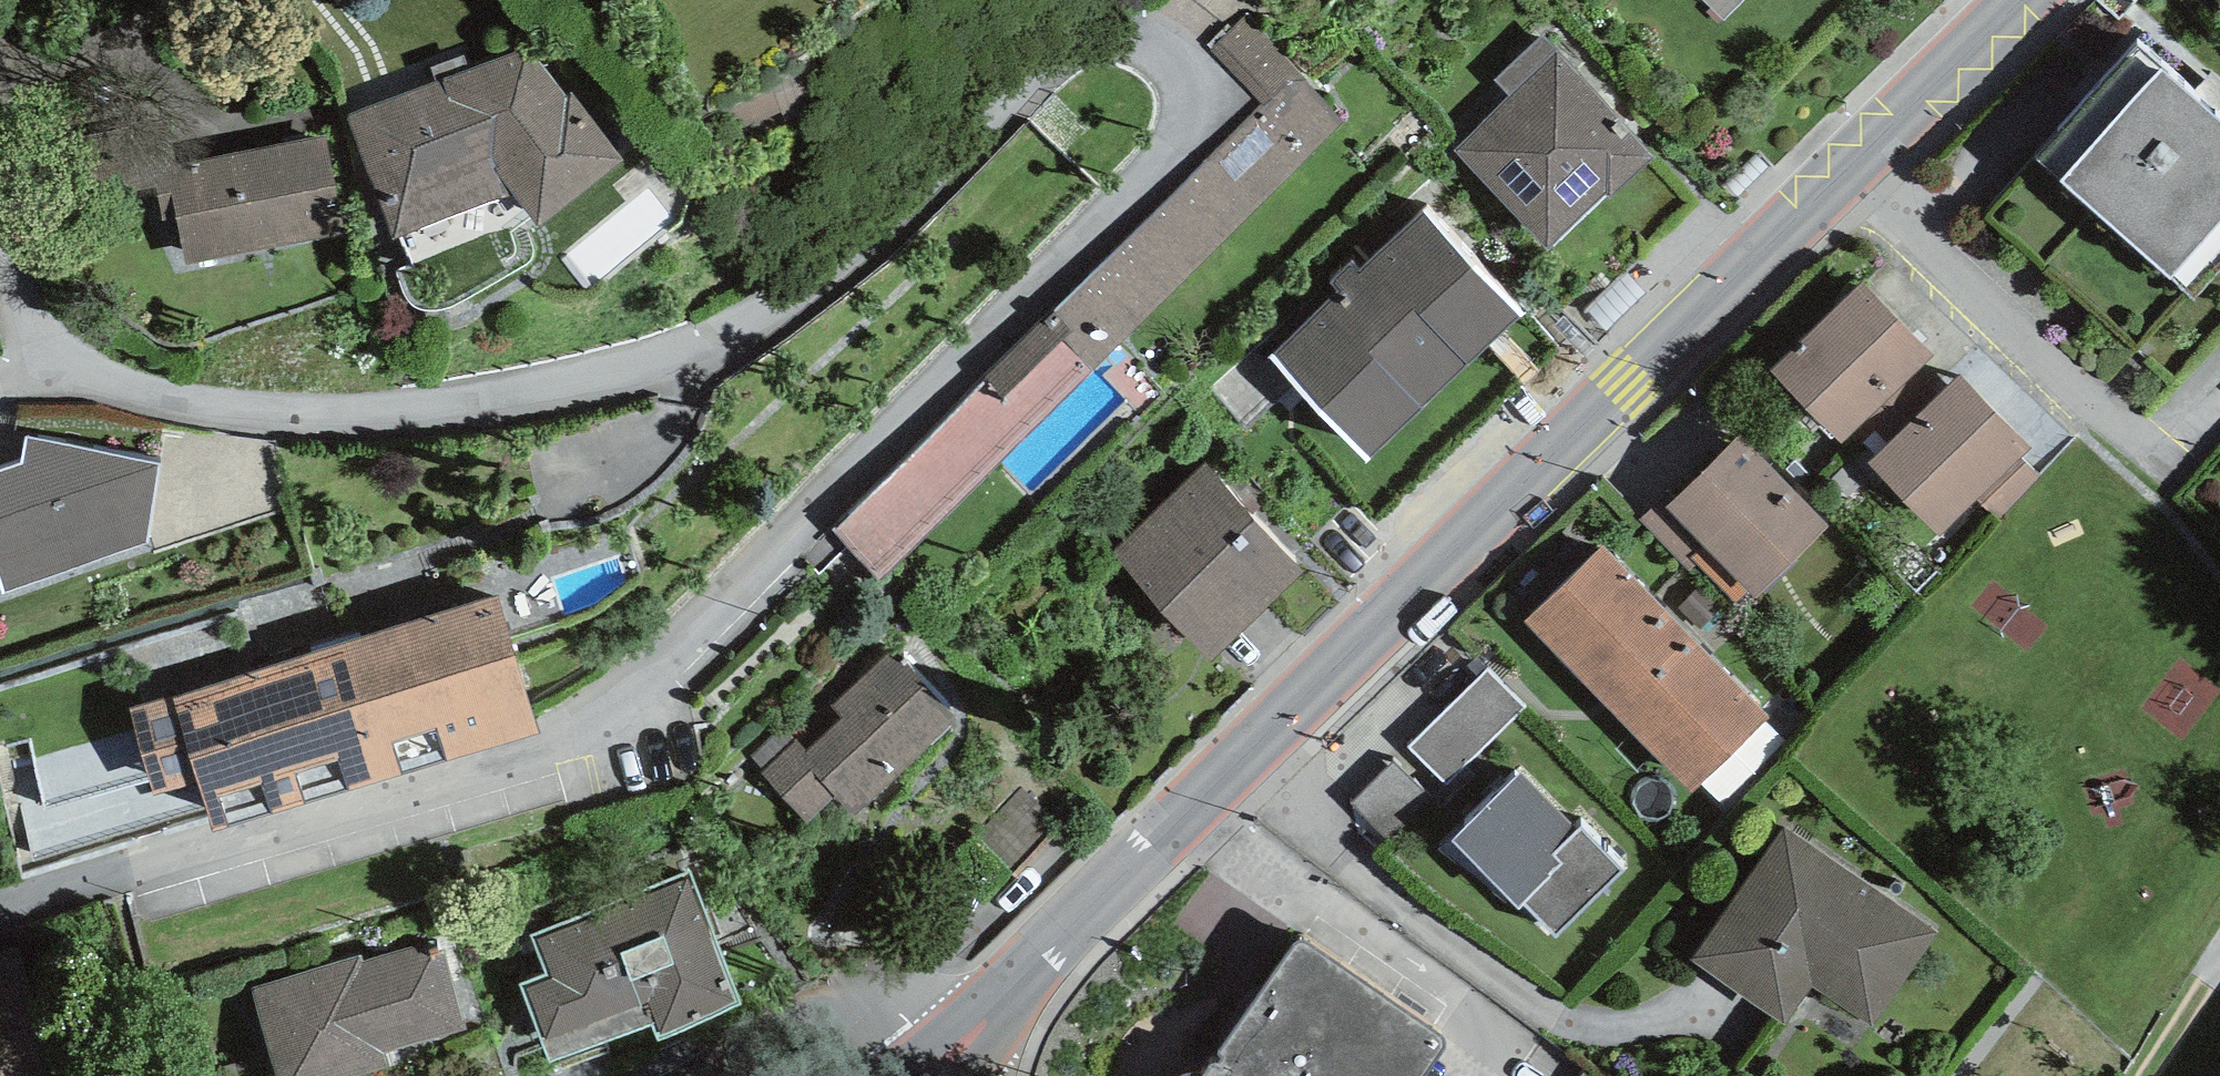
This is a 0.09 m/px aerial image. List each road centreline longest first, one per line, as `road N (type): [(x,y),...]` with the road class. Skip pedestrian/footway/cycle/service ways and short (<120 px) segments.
road 1 (residential): [(0,882),(170,849),(578,735),(1184,148),(1199,97),(1185,65),(1154,45),(1110,39),(1076,53),(1024,80),(747,317),(642,365),(468,414),(238,423),(90,391),(62,376)]
road 2 (unclassified): [(2017,0),(1764,231),(1047,928),(924,1033)]
road 3 (residential): [(924,1033),(876,1014),(818,1020),(726,1075)]
road 4 (residential): [(62,376),(0,183)]

